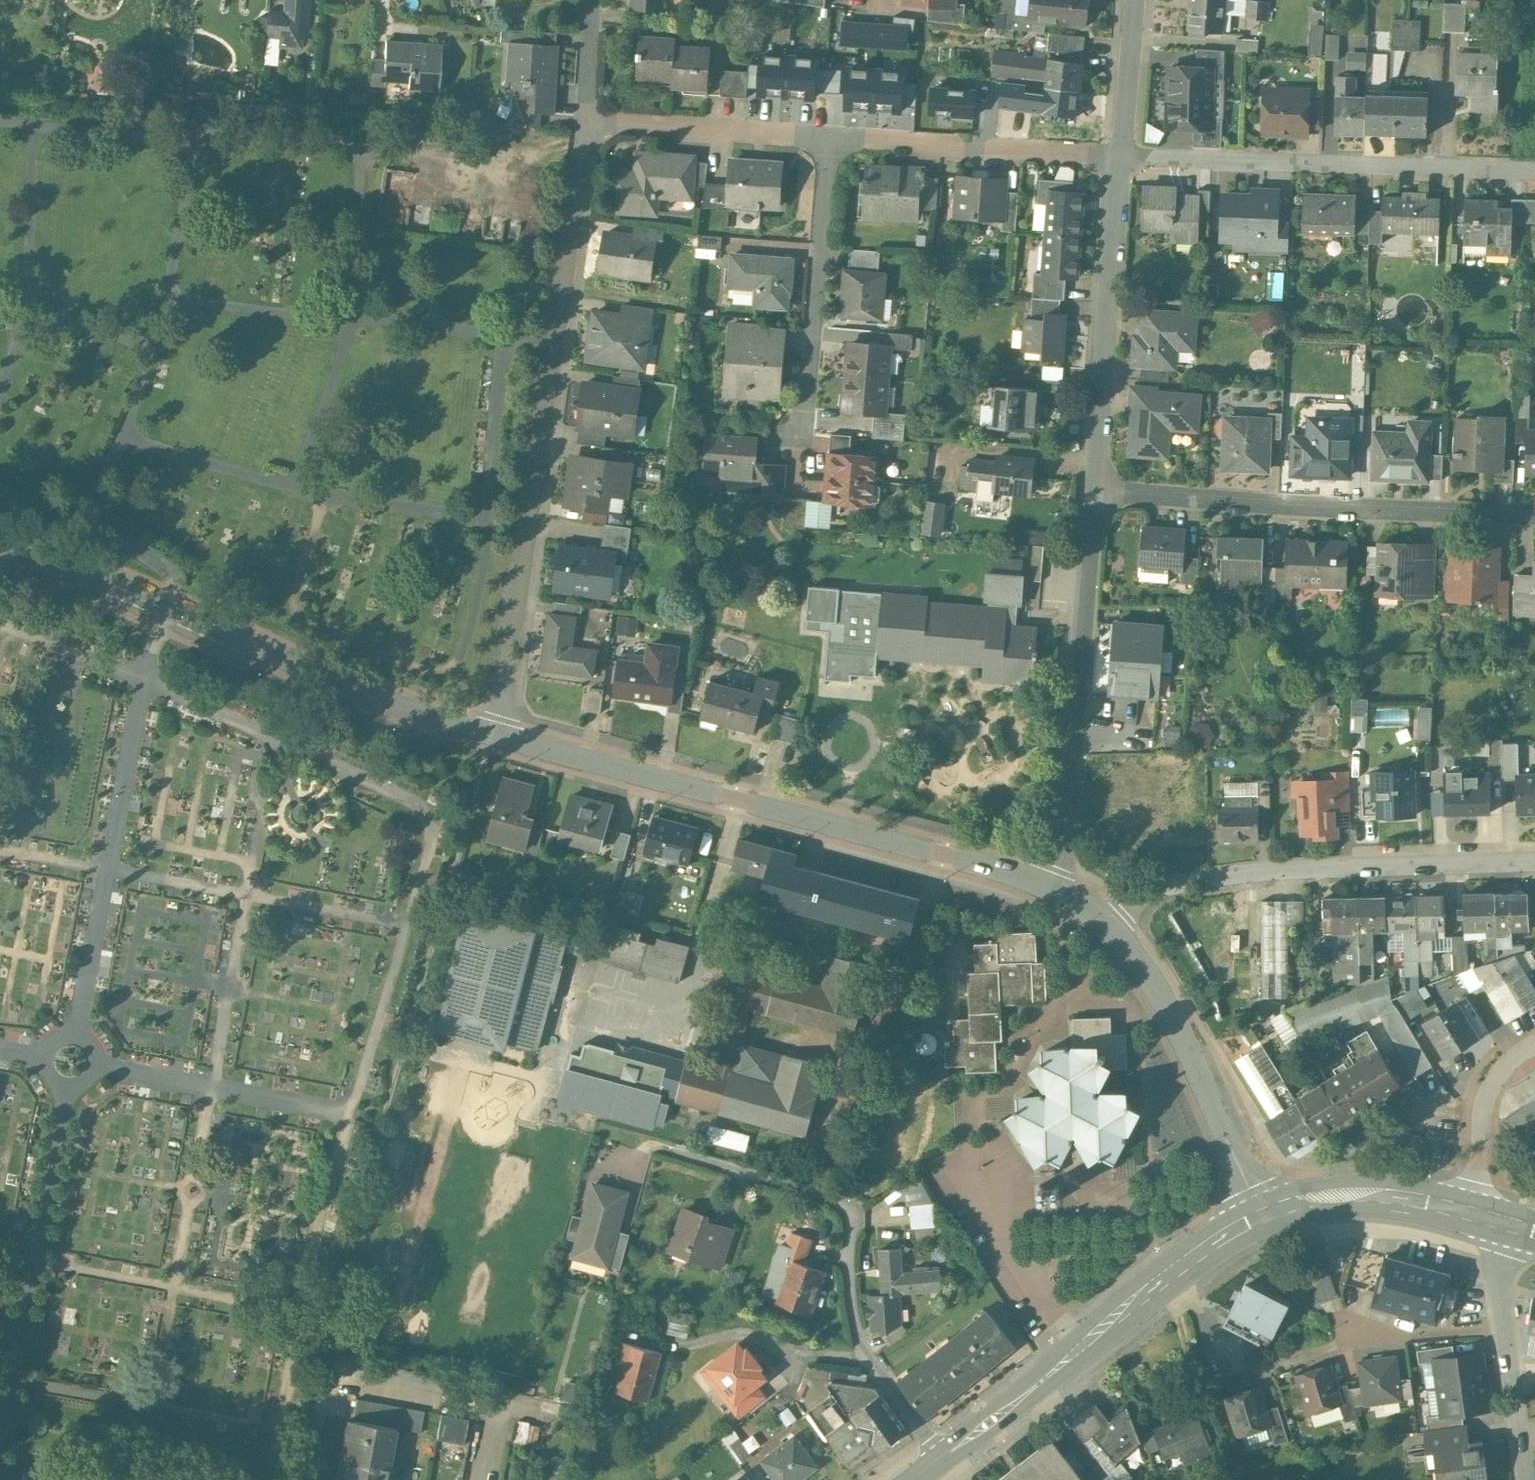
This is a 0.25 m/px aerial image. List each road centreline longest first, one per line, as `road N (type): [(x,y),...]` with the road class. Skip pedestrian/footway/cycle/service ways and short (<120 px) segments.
road 1 (residential): [(588,123),(562,365),(495,732)]
road 2 (residential): [(495,732),(1054,887)]
road 3 (residential): [(0,548),(318,675),(495,732)]
road 4 (residential): [(945,1461),(858,1330),(848,1206),(650,1145)]
road 5 (residential): [(1105,924),(1150,890),(1246,866),(1534,853)]
road 6 (residential): [(1096,492),(1534,512)]
road 7 (residential): [(1534,171),(1119,156)]
road 8 (tertiary): [(945,1461),(1265,1209)]
road 9 (residential): [(1096,492),(1054,887)]
road 10 (residential): [(1119,156),(1096,492)]
road 11 (residential): [(1105,924),(1143,966),(1265,1209)]
road 12 (residential): [(825,139),(797,437)]
road 13 (residential): [(1119,156),(825,139)]
road 14 (residential): [(305,1479),(322,1373),(461,1398)]
road 15 (residential): [(825,139),(588,123)]
road 16 (tertiary): [(1265,1209),(1311,1192),(1364,1189),(1469,1211)]
road 17 (residential): [(1469,1211),(1486,1096),(1534,1048)]
road 18 (residential): [(1133,0),(1119,156)]
road 19 (residential): [(1527,1479),(1504,1327)]
road 20 (residential): [(1504,1327),(1364,1333)]
road 21 (residential): [(595,0),(588,123)]

